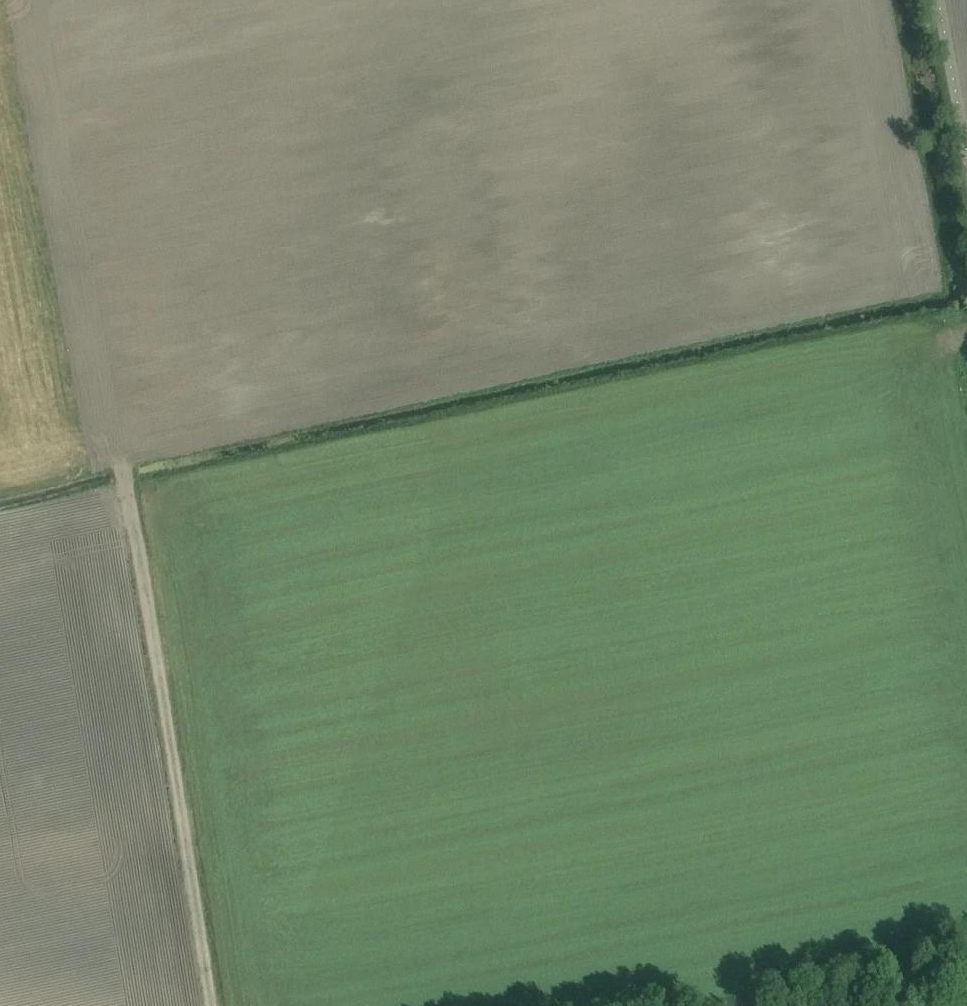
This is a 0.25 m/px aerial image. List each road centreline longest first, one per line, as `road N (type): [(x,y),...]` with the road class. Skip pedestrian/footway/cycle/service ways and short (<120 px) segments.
road 1 (tertiary): [(794,1005),(966,967)]

